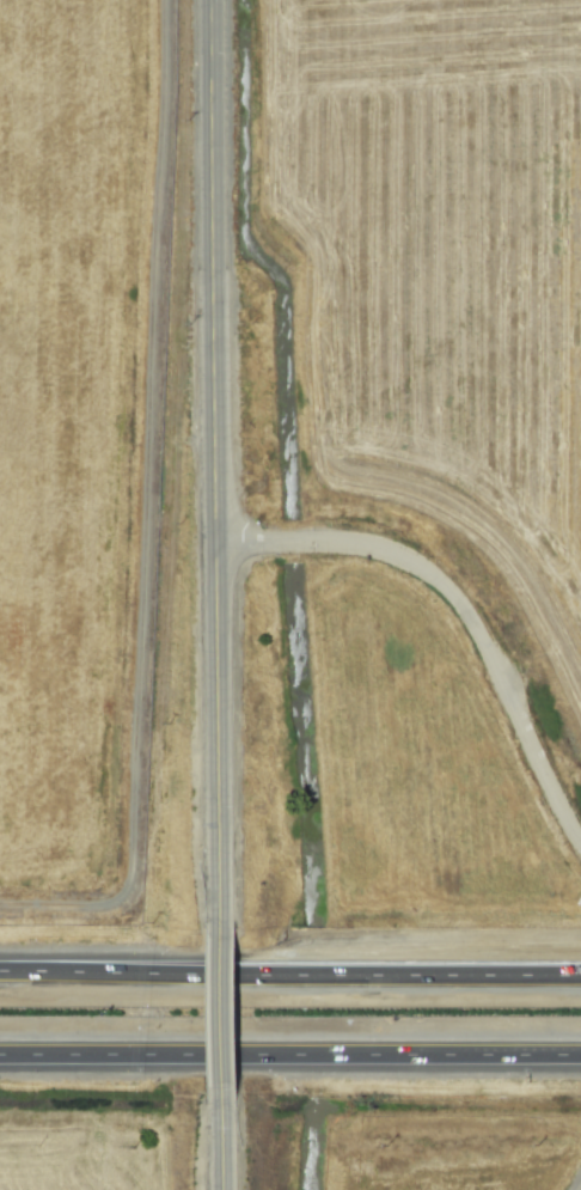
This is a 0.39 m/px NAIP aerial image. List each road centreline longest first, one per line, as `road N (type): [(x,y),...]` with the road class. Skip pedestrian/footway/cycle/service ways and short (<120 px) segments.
road 1 (tertiary): [(210,0),(218,936)]
road 2 (motorway): [(0,1055),(580,1056)]
road 3 (motorway): [(580,969),(0,969)]
road 4 (residential): [(214,542),(366,544),(424,568),(479,628),(580,840)]
road 5 (tertiary): [(218,936),(220,1088)]

